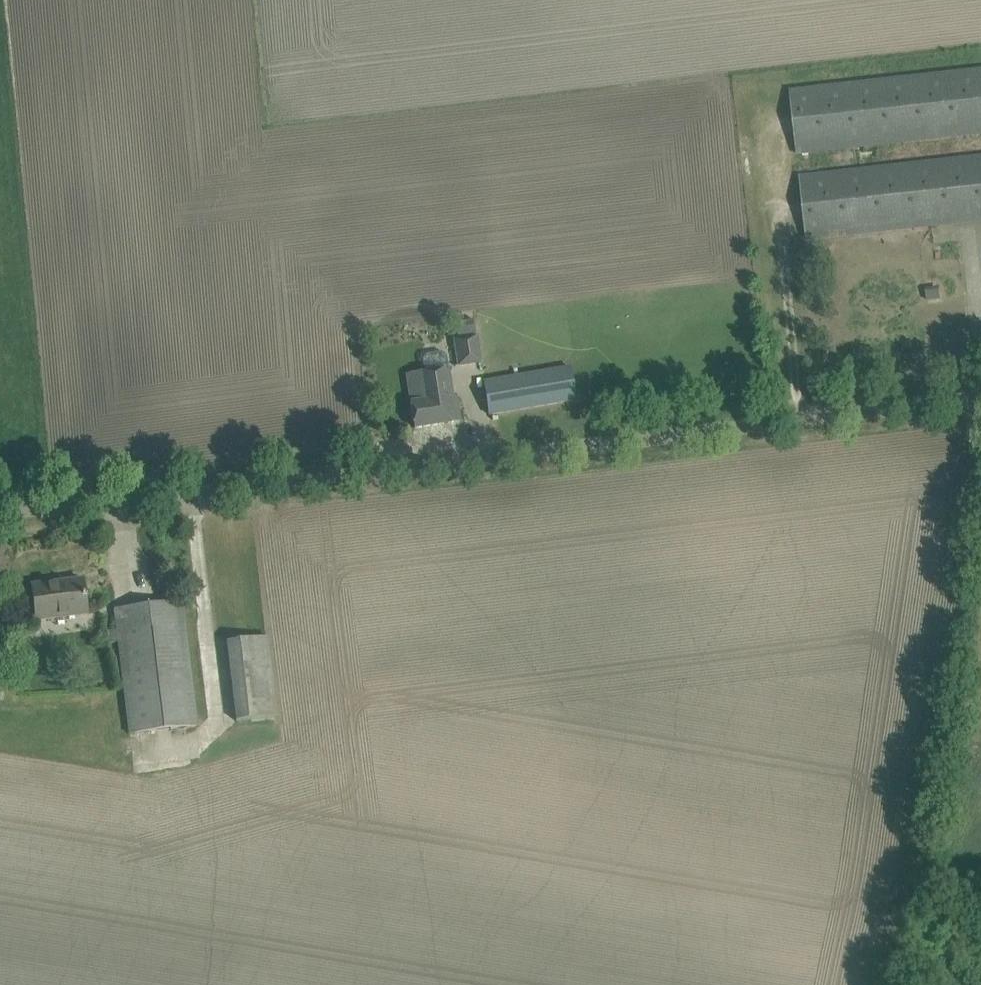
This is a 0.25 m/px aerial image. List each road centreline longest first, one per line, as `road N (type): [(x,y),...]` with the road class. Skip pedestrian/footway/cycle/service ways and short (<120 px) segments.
road 1 (unclassified): [(0,507),(173,494),(980,397)]

